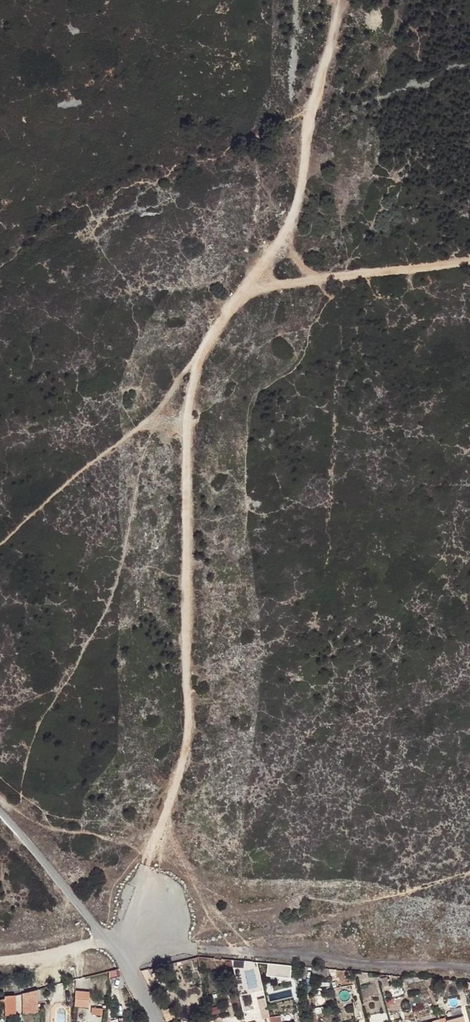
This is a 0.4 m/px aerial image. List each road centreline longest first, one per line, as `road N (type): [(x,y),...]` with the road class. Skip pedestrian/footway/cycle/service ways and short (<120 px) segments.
road 1 (track): [(469,264),(298,281),(244,295),(197,368),(189,496),(193,725),(152,851)]
road 2 (track): [(244,295),(269,264),(303,188),(339,0)]

